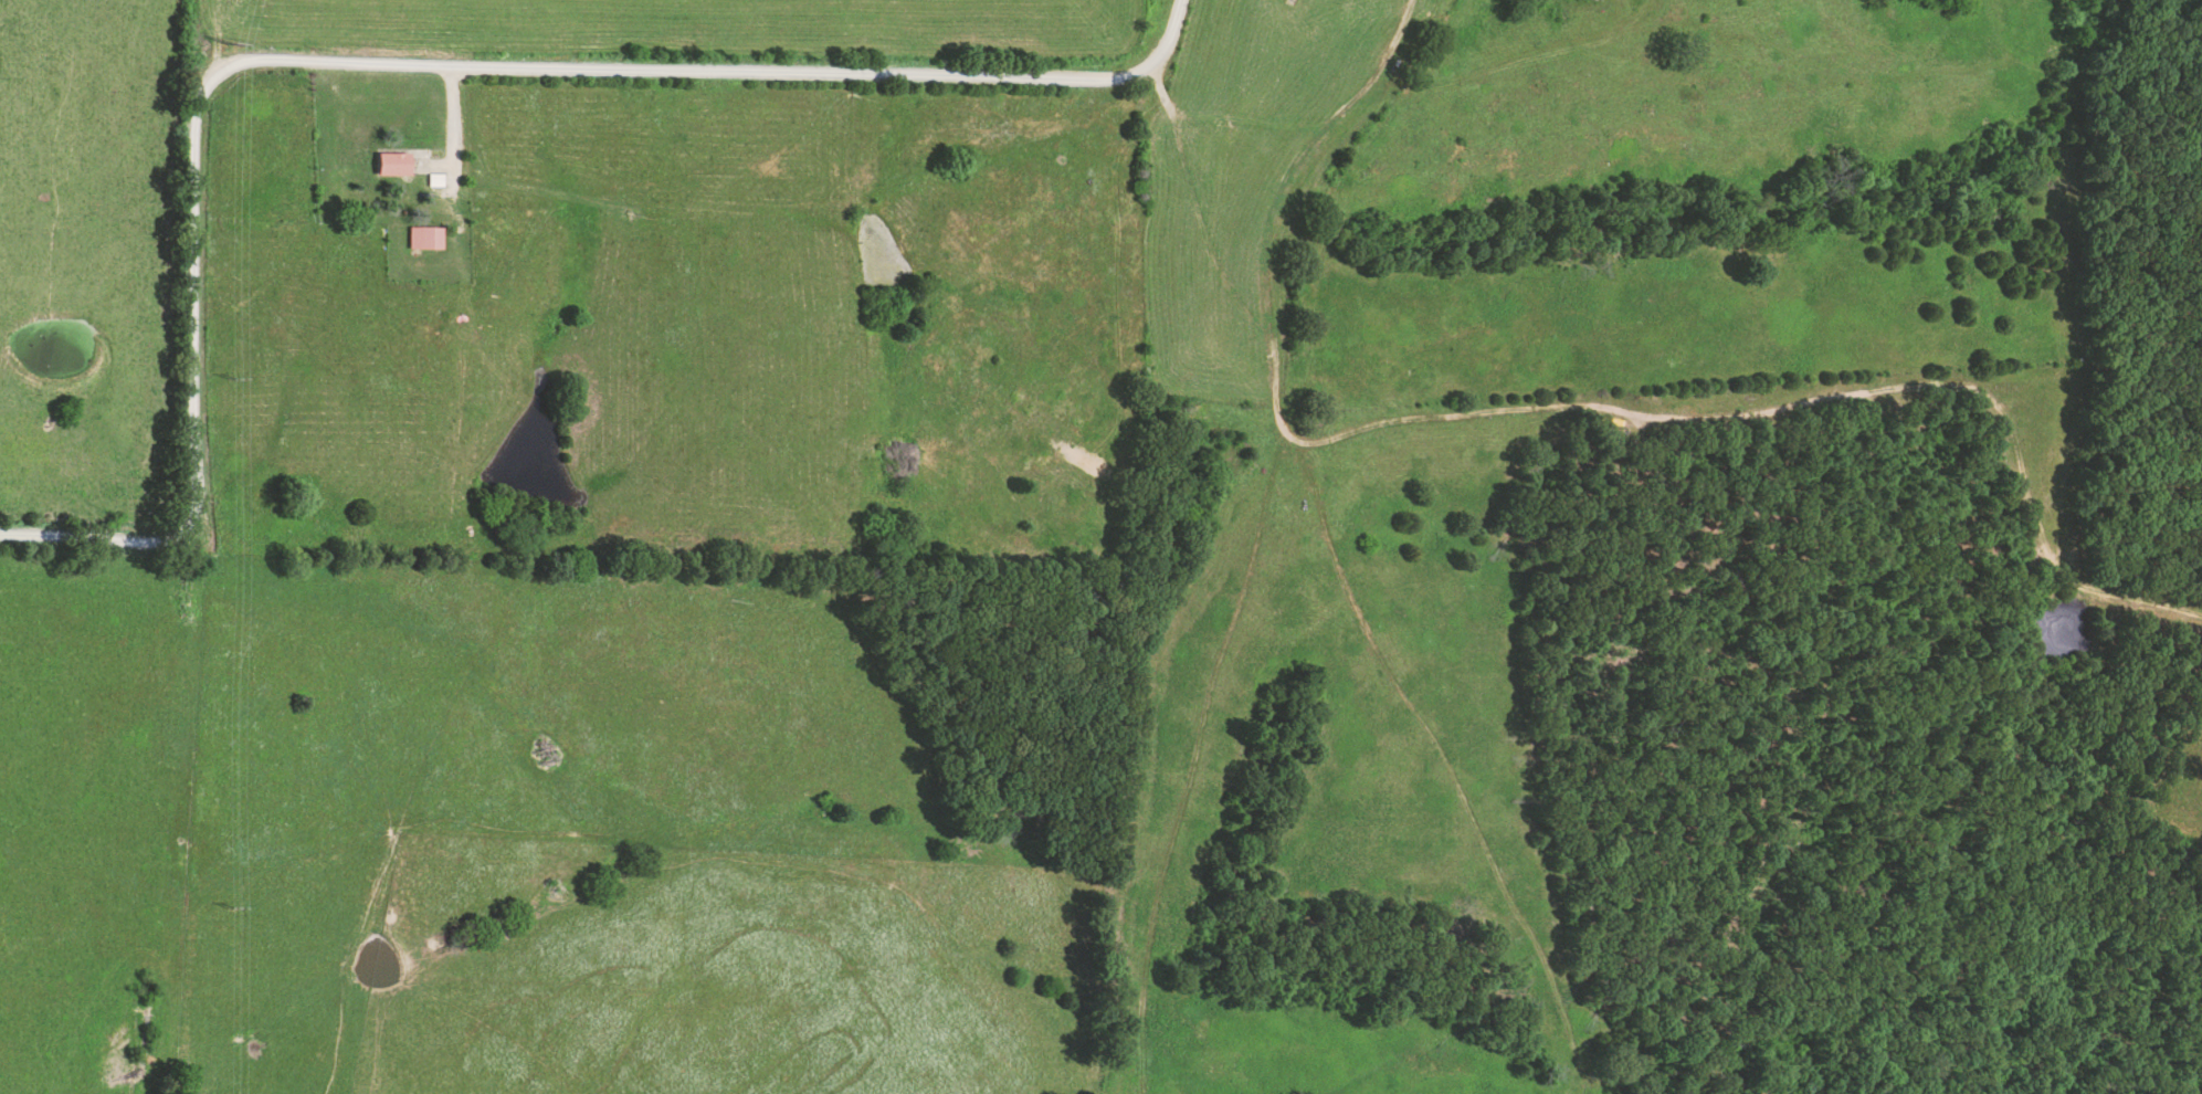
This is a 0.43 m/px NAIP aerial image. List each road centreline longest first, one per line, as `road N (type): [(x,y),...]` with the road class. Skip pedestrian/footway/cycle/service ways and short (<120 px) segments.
road 1 (residential): [(0,518),(197,516),(226,104),(262,75),(1158,63),(1205,0)]

